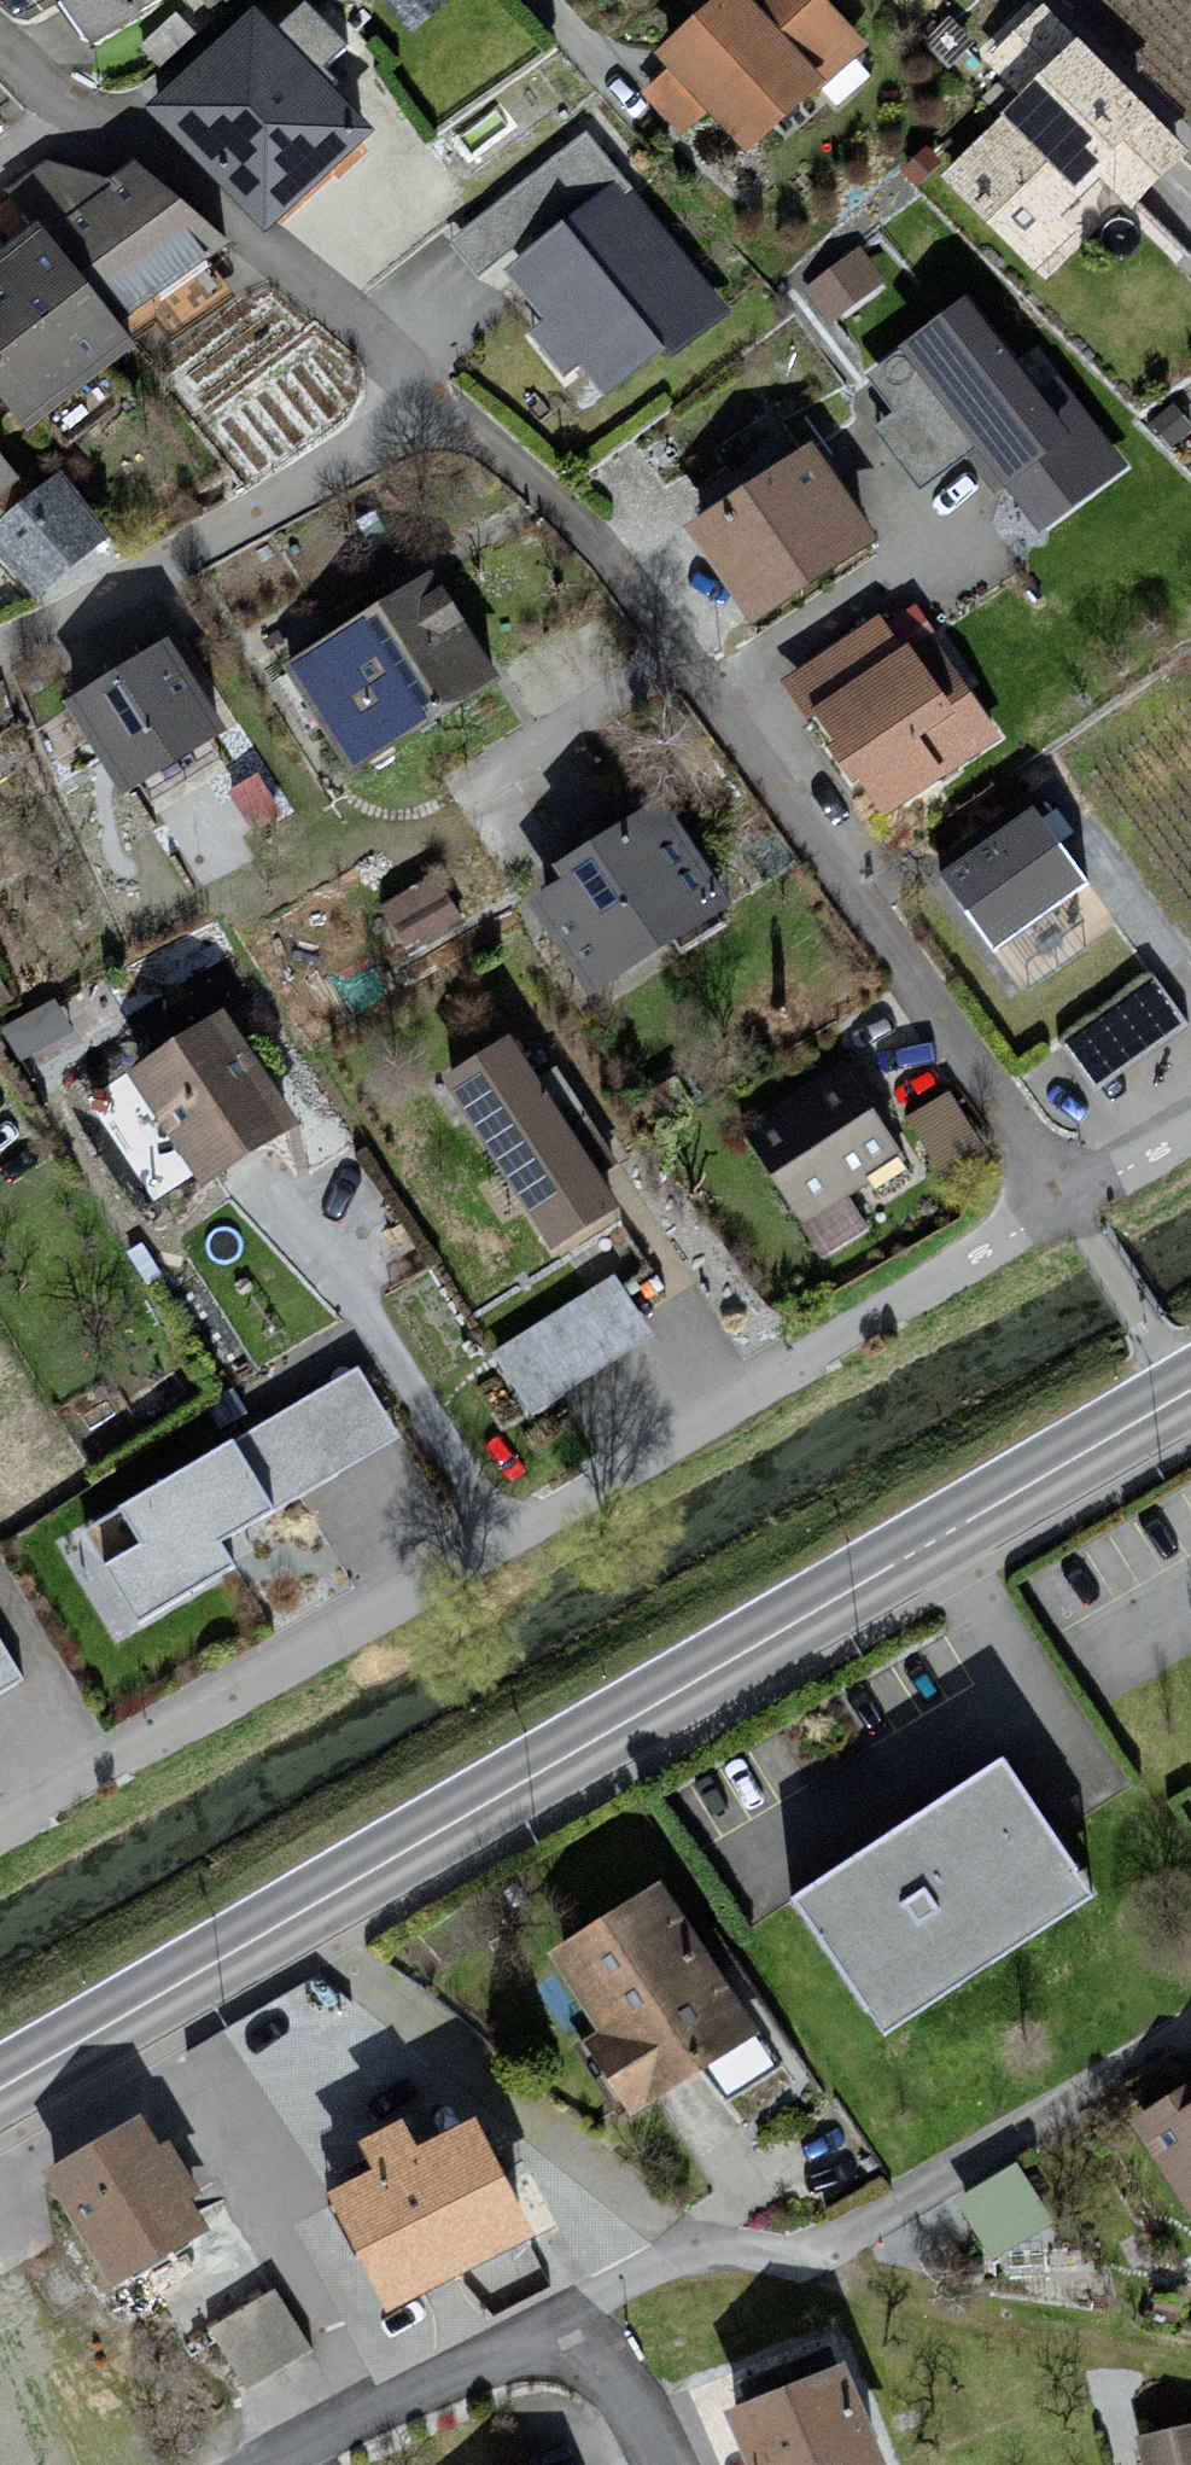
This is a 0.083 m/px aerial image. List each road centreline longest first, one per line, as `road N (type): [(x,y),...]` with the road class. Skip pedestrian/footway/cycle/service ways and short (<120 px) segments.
road 1 (secondary): [(0,2099),(1190,1392)]
road 2 (residential): [(426,390),(568,512),(645,600),(1069,1202)]
road 3 (residential): [(562,2327),(1190,2041)]
road 4 (residential): [(515,1552),(1069,1202)]
road 5 (residential): [(0,1844),(515,1552)]
road 6 (residential): [(0,47),(166,158),(426,390)]
road 7 (residential): [(0,653),(331,474),(426,390)]
road 8 (residential): [(282,1203),(515,1552)]
road 9 (residential): [(293,2464),(562,2327)]
road 10 (residential): [(562,2327),(629,2464)]
road 11 (residential): [(1069,1202),(1190,1130)]

